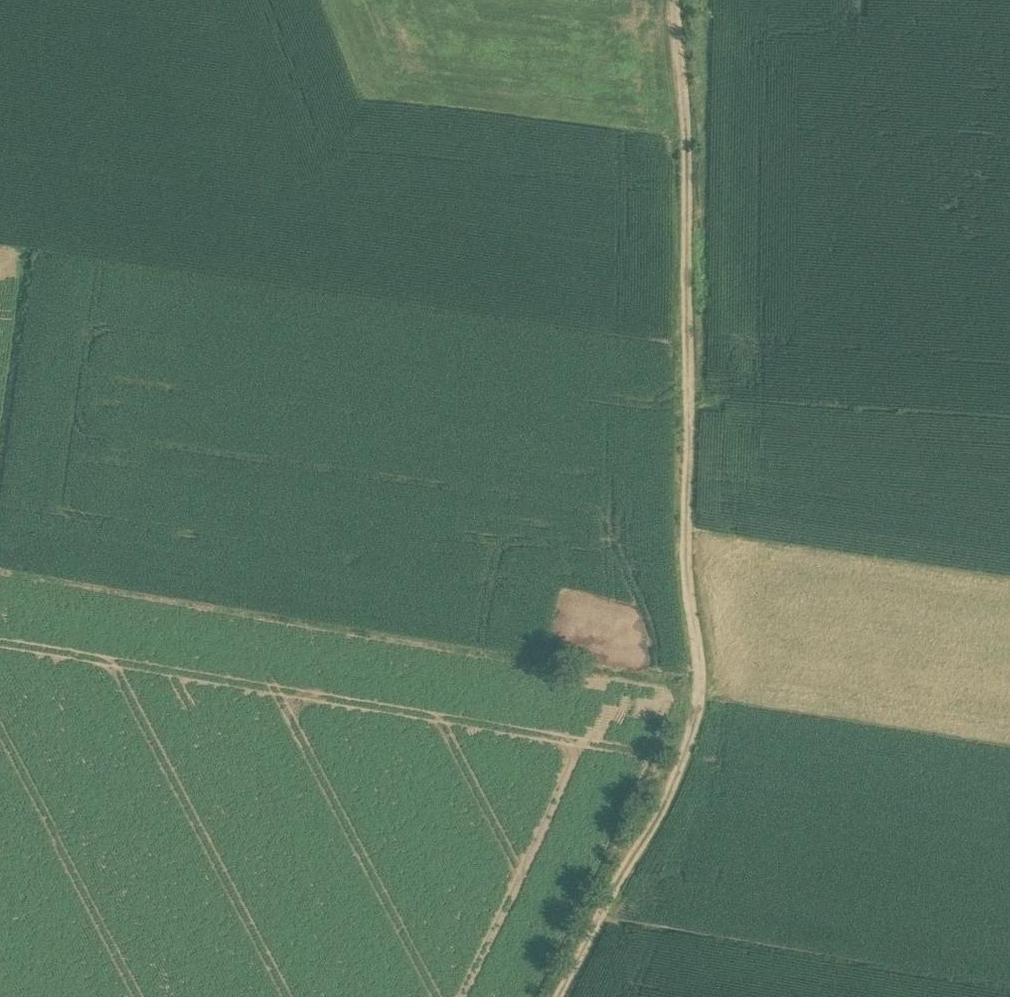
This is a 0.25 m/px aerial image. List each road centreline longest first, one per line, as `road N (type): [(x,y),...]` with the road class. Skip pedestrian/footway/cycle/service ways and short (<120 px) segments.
road 1 (track): [(674,0),(688,153),(695,722),(663,812),(564,996)]

